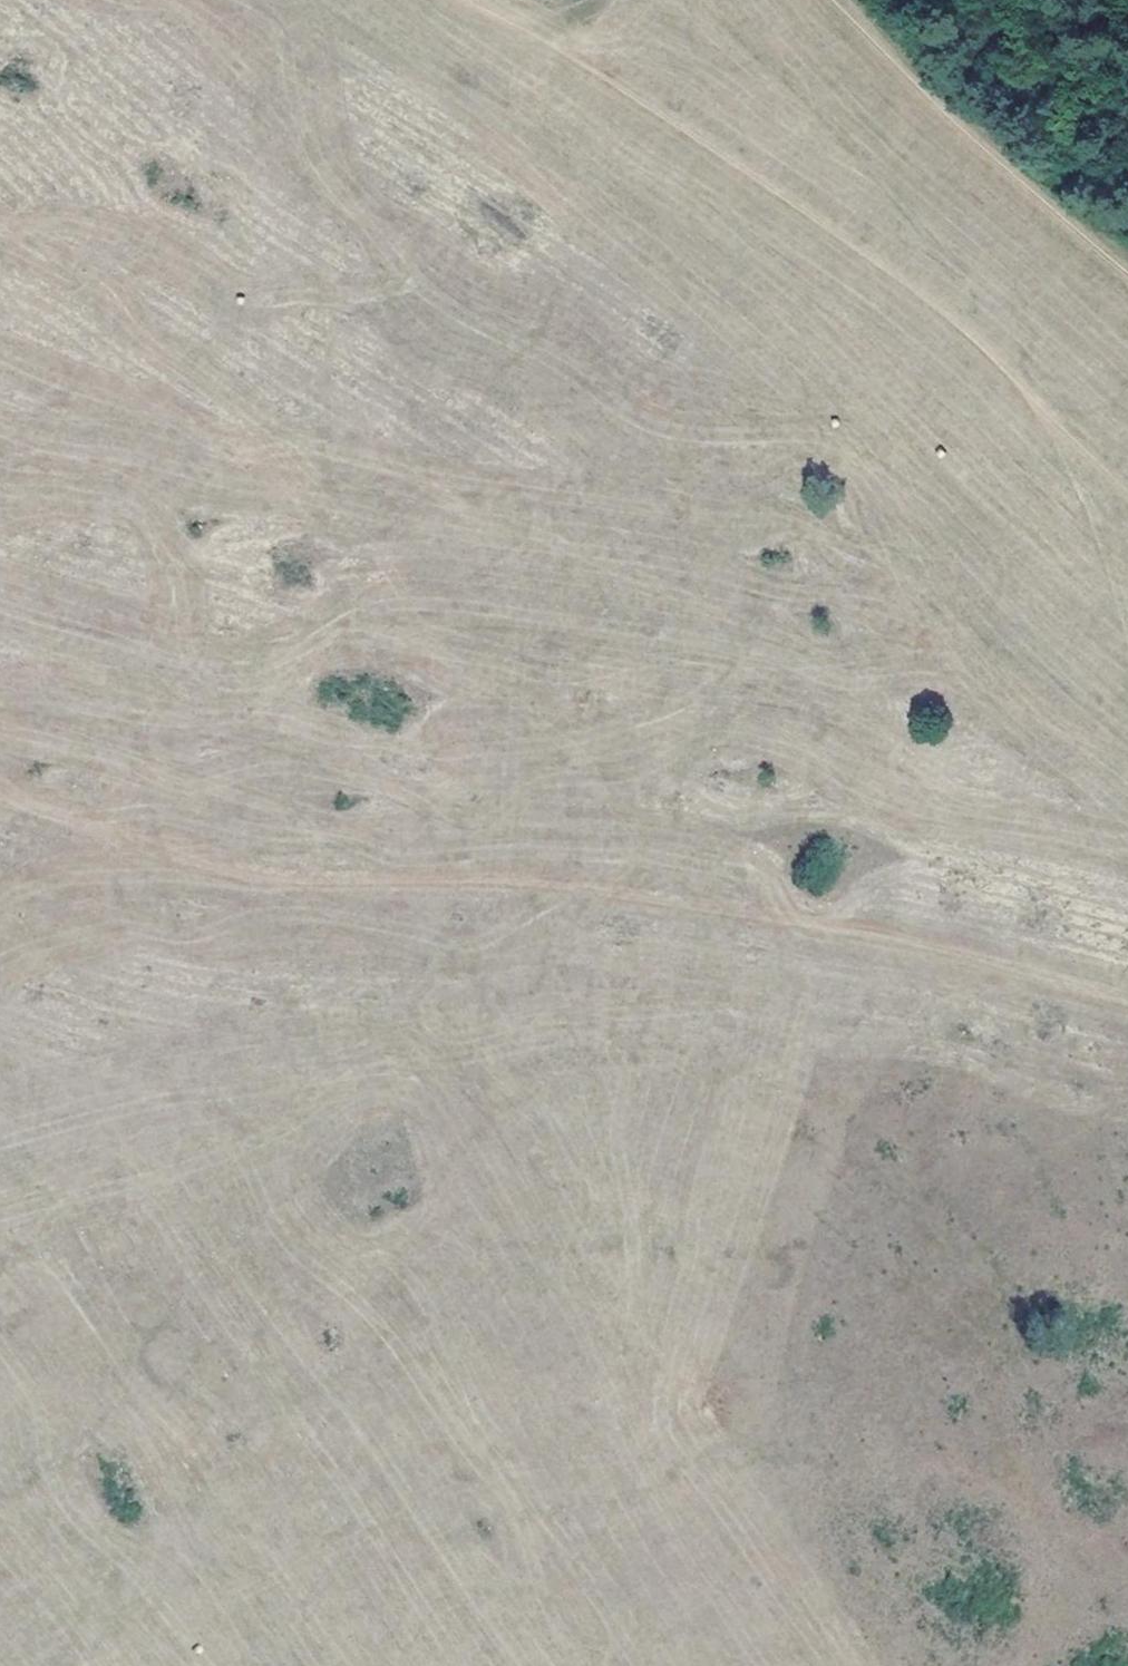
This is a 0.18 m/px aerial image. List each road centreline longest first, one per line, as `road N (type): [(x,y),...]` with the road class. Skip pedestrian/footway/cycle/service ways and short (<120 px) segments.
road 1 (track): [(0,800),(250,876),(553,883),(913,943),(1127,1002)]
road 2 (track): [(479,0),(742,164),(981,341),(1050,423),(1127,625)]
road 3 (track): [(1127,490),(1038,407)]

